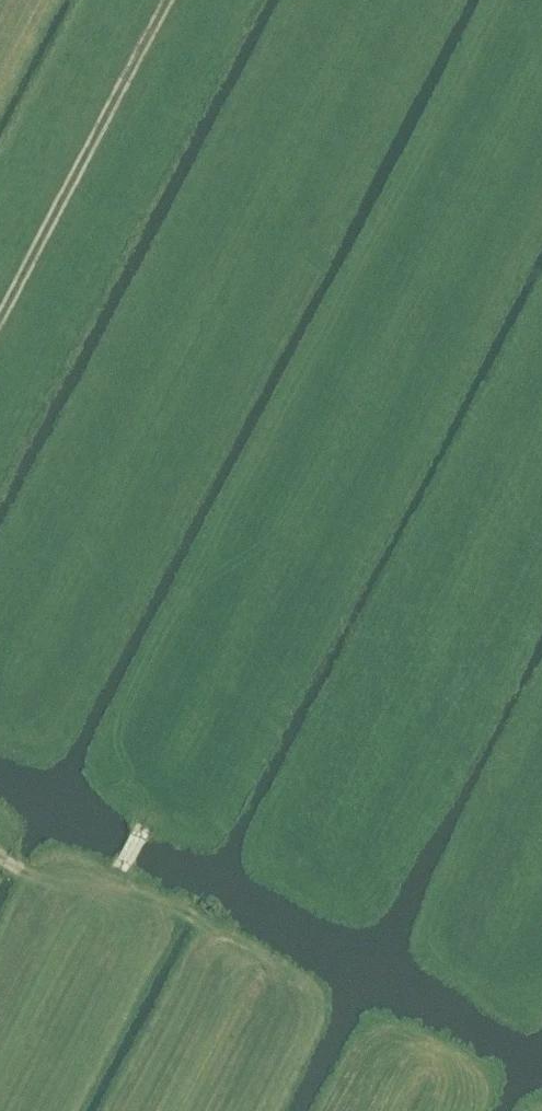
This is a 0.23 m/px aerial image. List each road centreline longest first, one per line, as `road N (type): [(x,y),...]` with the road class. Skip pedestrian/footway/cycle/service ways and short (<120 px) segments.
road 1 (track): [(171,0),(0,322)]

